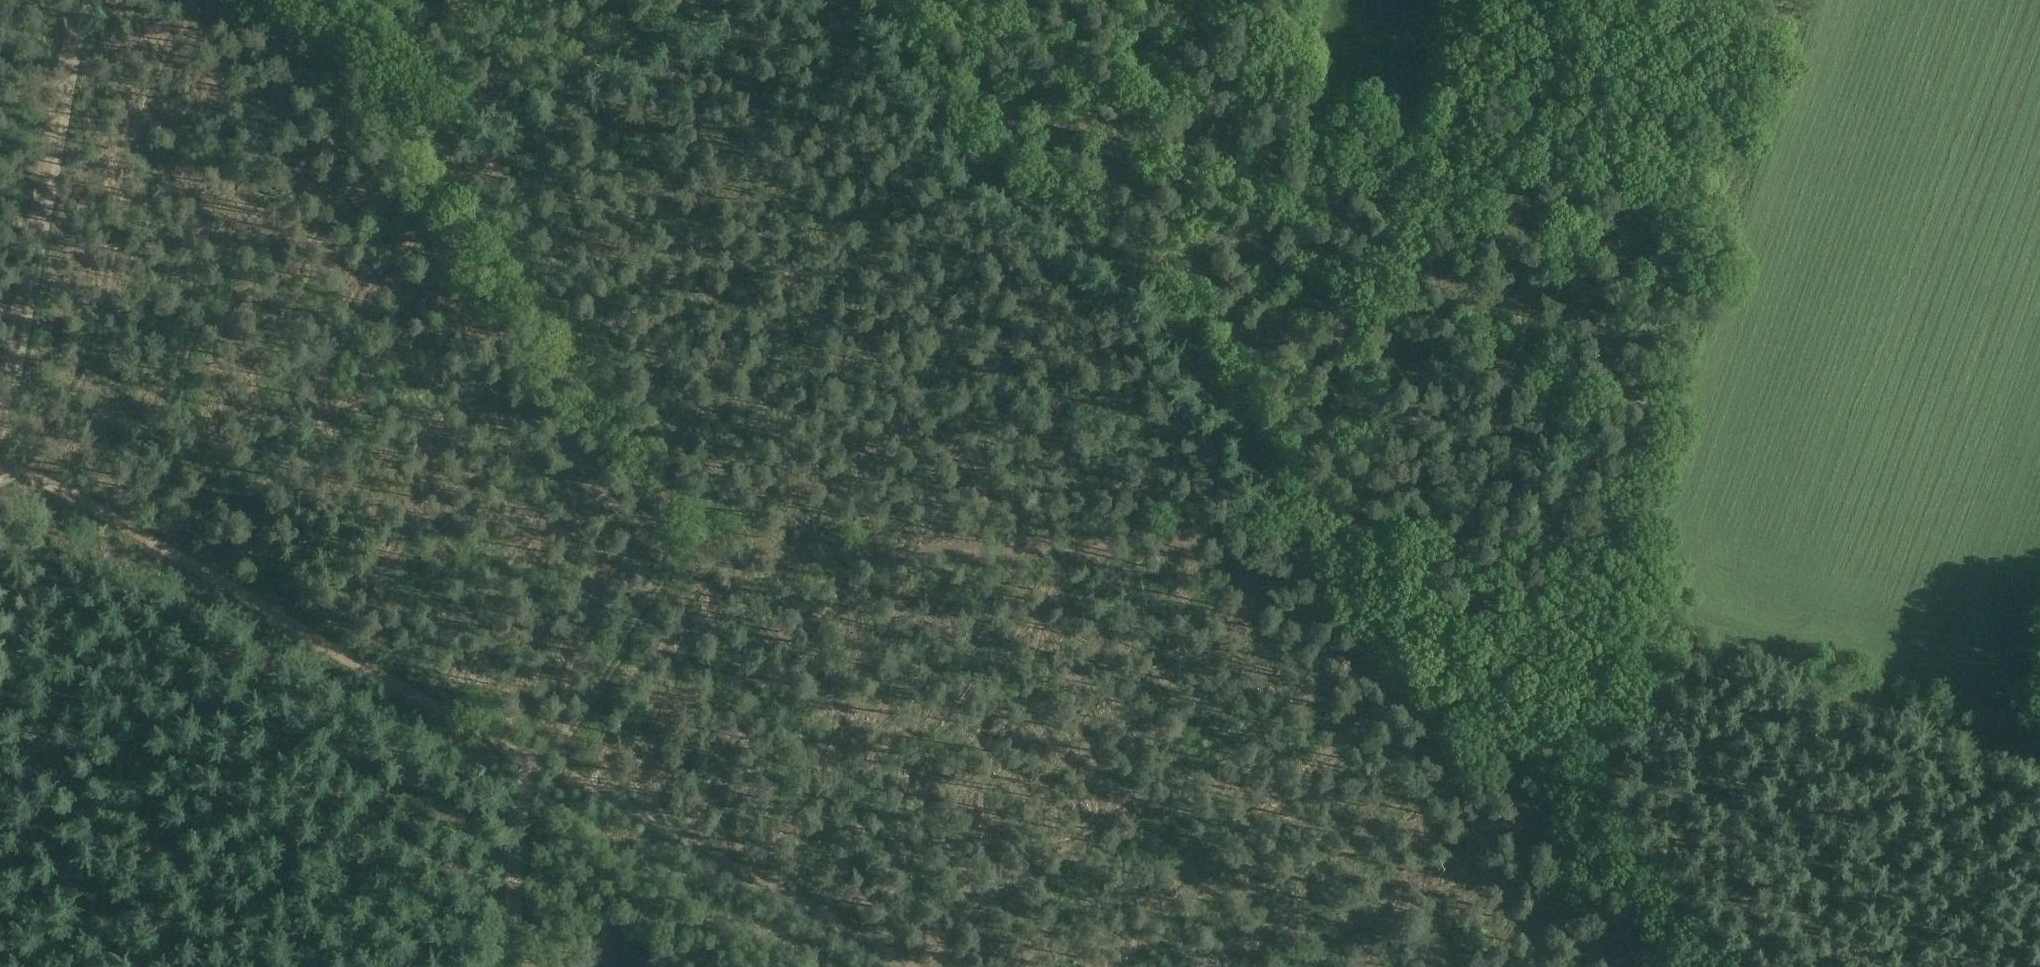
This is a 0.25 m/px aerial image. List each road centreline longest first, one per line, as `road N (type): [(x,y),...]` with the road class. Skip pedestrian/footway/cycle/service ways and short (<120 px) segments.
road 1 (track): [(200,0),(363,139),(402,190),(467,314),(674,551),(1271,539),(1652,966)]
road 2 (track): [(0,473),(908,966)]
road 3 (track): [(79,0),(0,405)]

